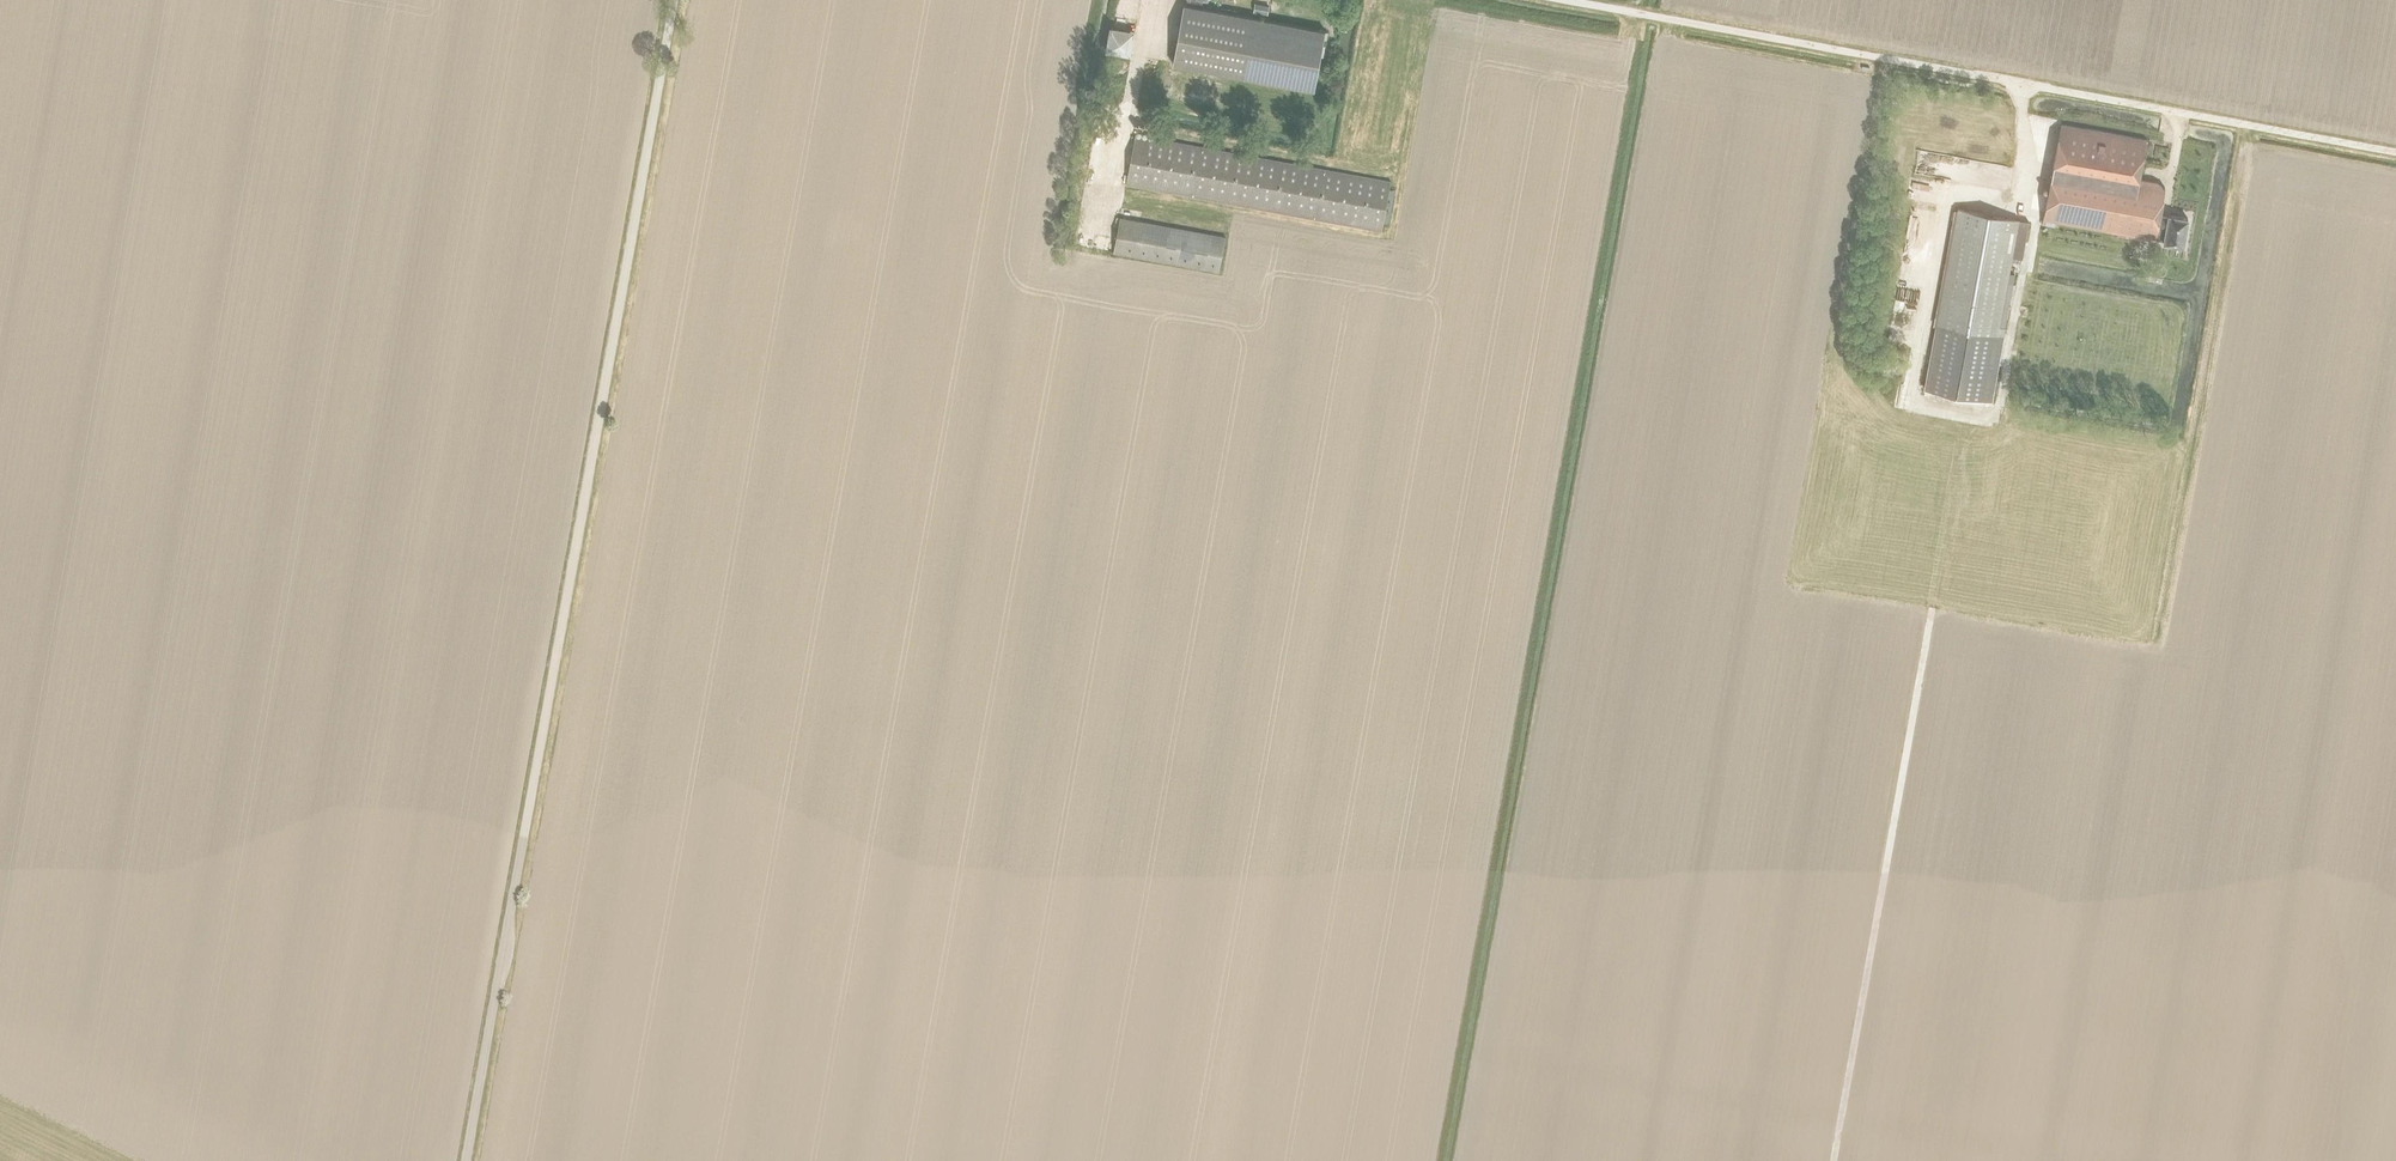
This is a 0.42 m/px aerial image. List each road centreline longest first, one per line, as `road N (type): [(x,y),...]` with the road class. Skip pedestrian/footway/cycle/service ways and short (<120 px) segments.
road 1 (unclassified): [(466,1160),(675,0)]
road 2 (unclassified): [(2395,154),(1564,0)]

